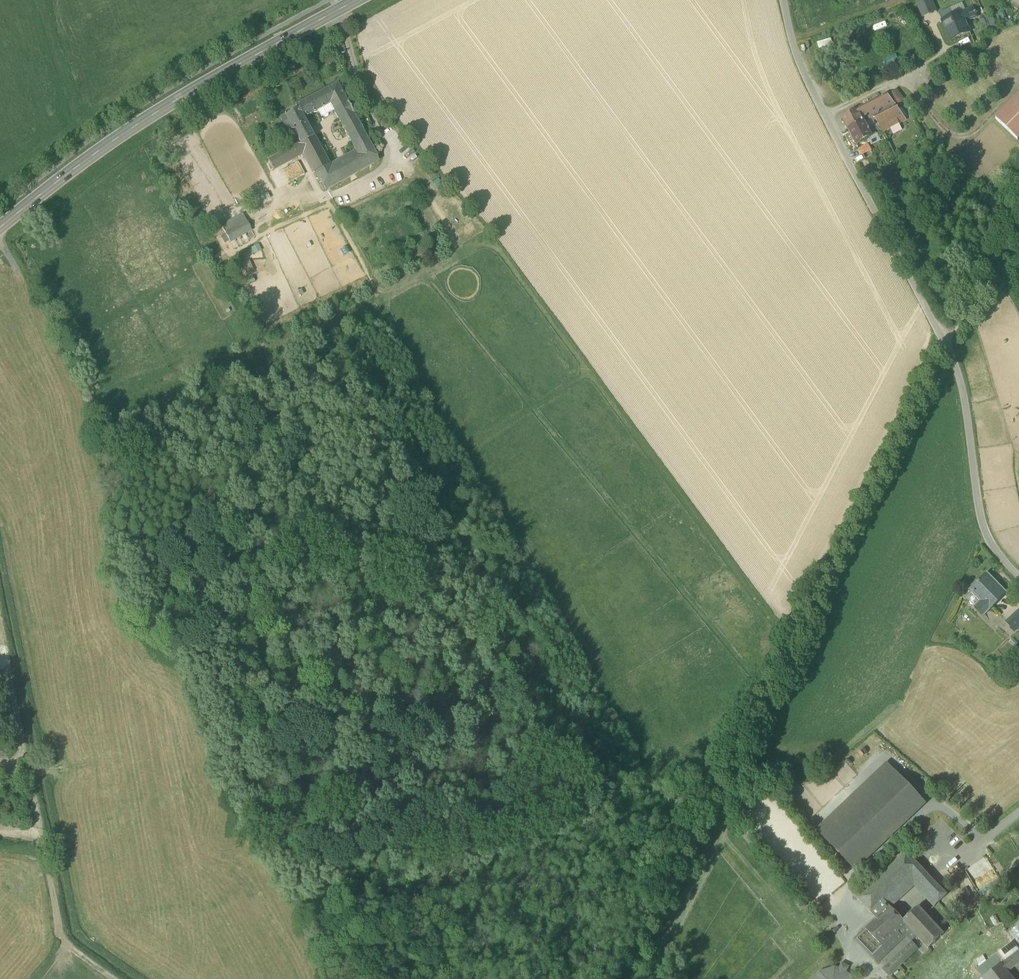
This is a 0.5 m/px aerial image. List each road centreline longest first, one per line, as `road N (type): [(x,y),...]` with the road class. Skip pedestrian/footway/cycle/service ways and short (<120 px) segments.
road 1 (residential): [(1018,577),(986,529),(961,384),(946,347),(792,46),(783,0)]
road 2 (secondary): [(0,229),(120,137),(358,0)]
road 3 (track): [(65,940),(86,923),(40,709)]
road 4 (track): [(117,978),(65,940),(44,844),(0,836)]

